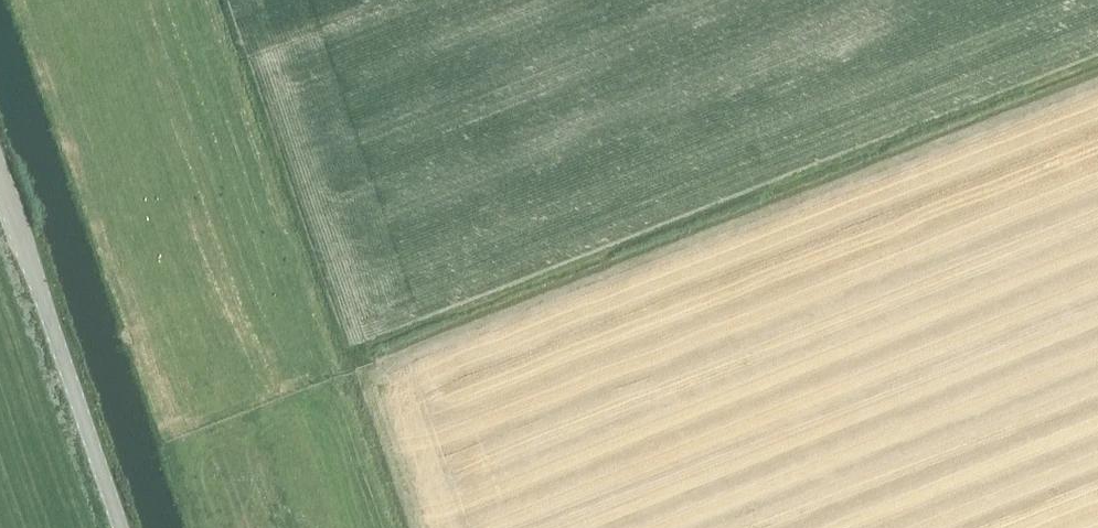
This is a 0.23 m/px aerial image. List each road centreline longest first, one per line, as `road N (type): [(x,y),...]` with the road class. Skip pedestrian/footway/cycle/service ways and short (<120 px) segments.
road 1 (residential): [(124,527),(0,168)]

